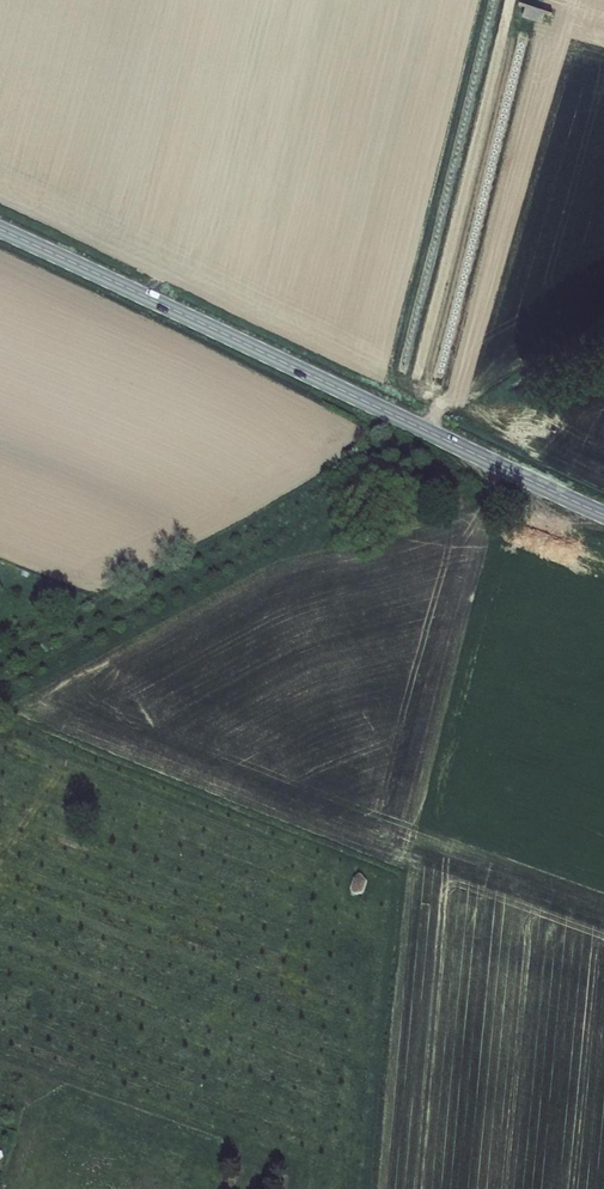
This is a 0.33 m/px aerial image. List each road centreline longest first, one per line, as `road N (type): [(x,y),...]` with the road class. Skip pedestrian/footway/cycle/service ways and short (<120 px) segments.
road 1 (tertiary): [(603,514),(0,229)]

